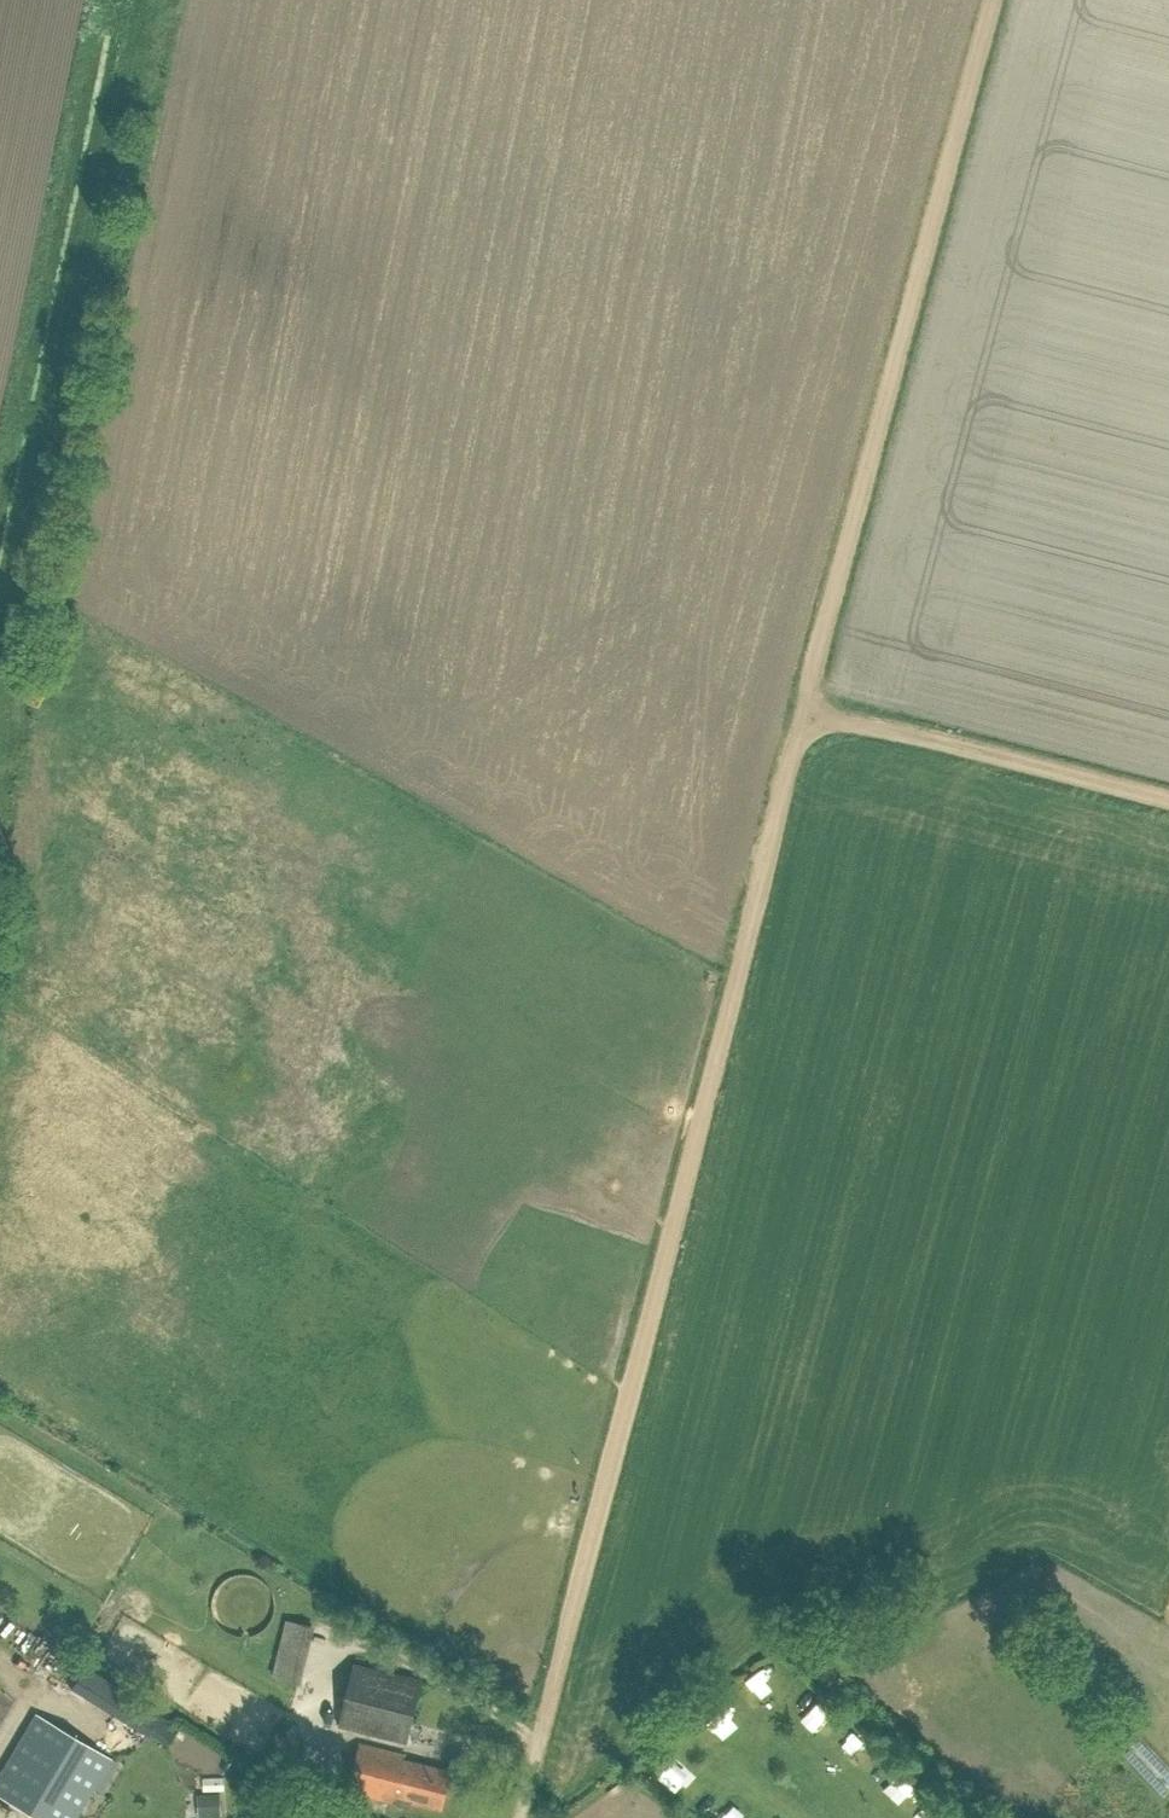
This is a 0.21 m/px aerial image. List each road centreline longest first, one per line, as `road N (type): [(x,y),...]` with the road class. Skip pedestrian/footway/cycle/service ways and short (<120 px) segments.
road 1 (track): [(541,1730),(806,707)]
road 2 (track): [(806,707),(994,0)]
road 3 (track): [(0,672),(133,0)]
road 4 (track): [(806,707),(1168,797)]

